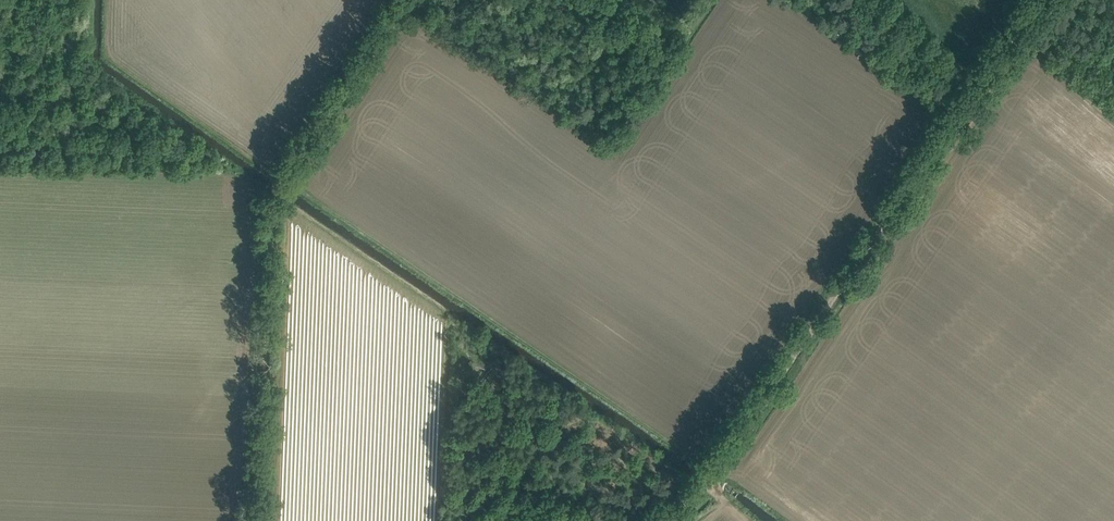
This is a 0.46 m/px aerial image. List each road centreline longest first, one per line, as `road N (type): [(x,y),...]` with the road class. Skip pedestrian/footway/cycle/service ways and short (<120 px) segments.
road 1 (track): [(663,520),(728,458),(1040,0)]
road 2 (track): [(407,0),(278,198),(265,520)]

